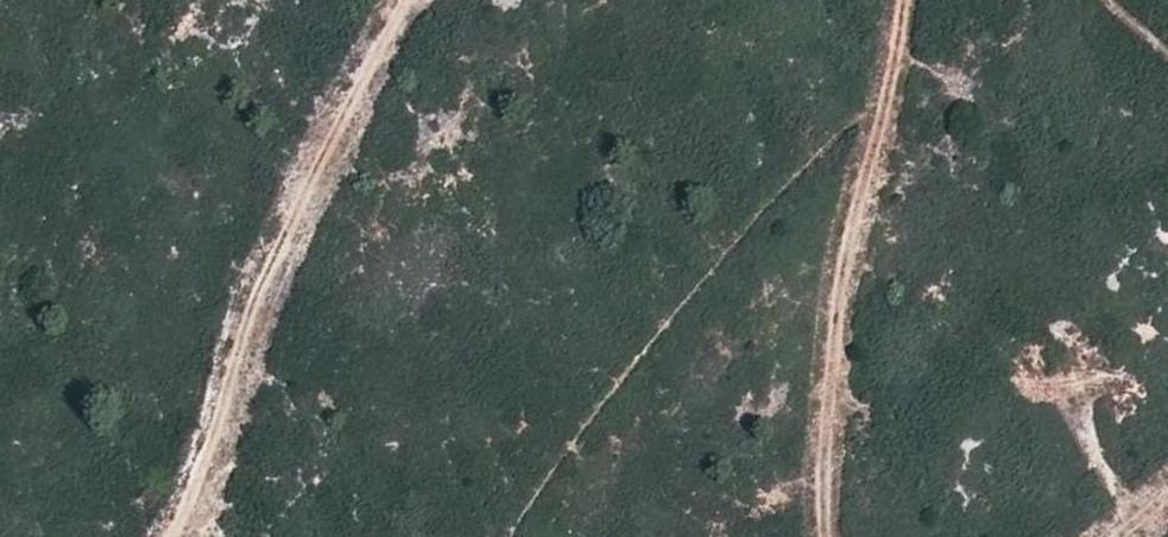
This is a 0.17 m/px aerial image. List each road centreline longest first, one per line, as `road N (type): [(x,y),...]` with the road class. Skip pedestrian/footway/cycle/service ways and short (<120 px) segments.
road 1 (track): [(166,536),(199,481),(260,287),(403,0)]
road 2 (track): [(901,0),(834,360),(827,536)]

